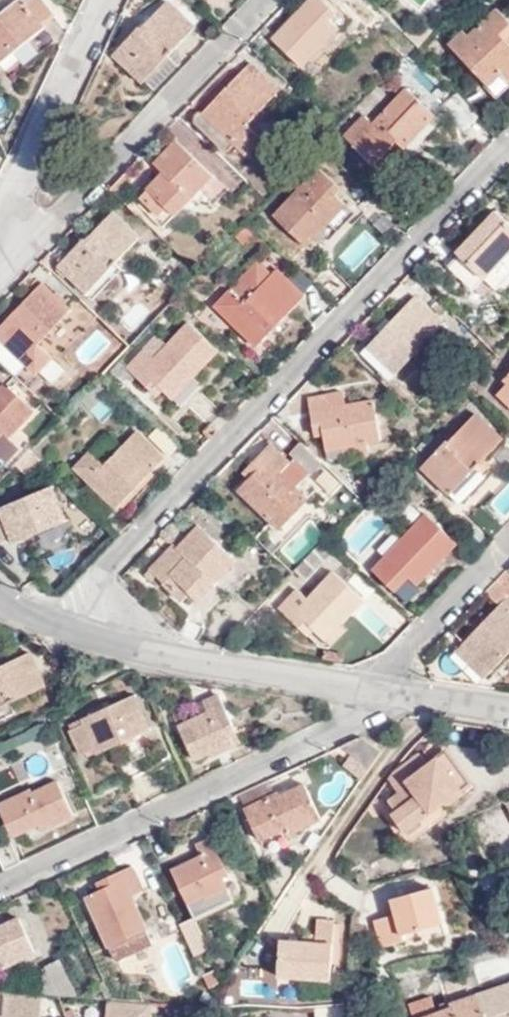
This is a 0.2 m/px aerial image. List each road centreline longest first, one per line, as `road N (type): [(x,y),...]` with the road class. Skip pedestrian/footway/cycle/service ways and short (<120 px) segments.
road 1 (residential): [(54,626),(508,143)]
road 2 (residential): [(0,886),(398,696)]
road 3 (residential): [(264,0),(65,213),(0,227)]
road 4 (residential): [(54,626),(375,691)]
road 5 (residential): [(97,0),(0,205)]
road 6 (residential): [(508,543),(375,691)]

